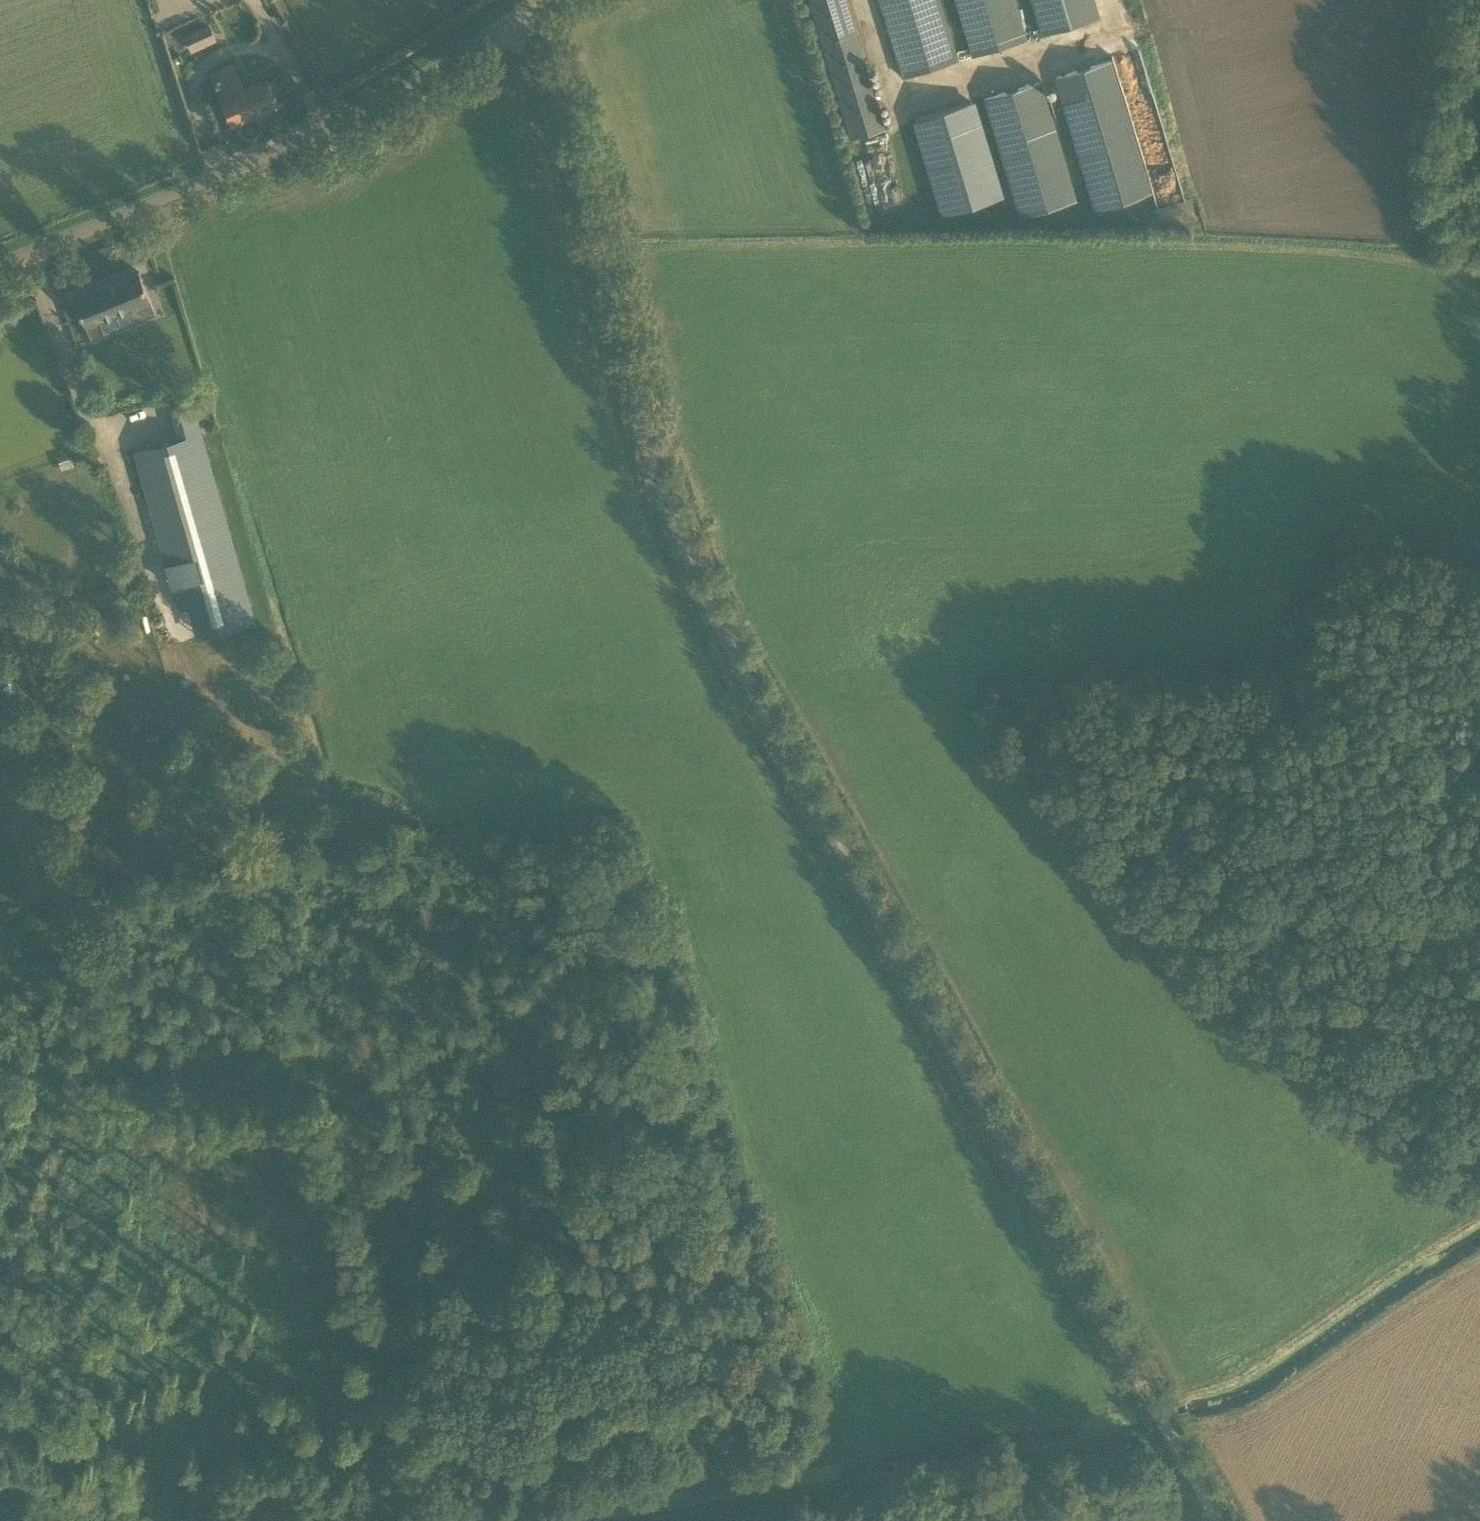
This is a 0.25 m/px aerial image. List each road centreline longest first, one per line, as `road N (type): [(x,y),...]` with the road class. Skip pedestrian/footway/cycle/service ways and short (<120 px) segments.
road 1 (unclassified): [(1218,1520),(742,671),(650,451),(561,108),(509,22)]
road 2 (unclassified): [(0,264),(316,136),(509,22)]

